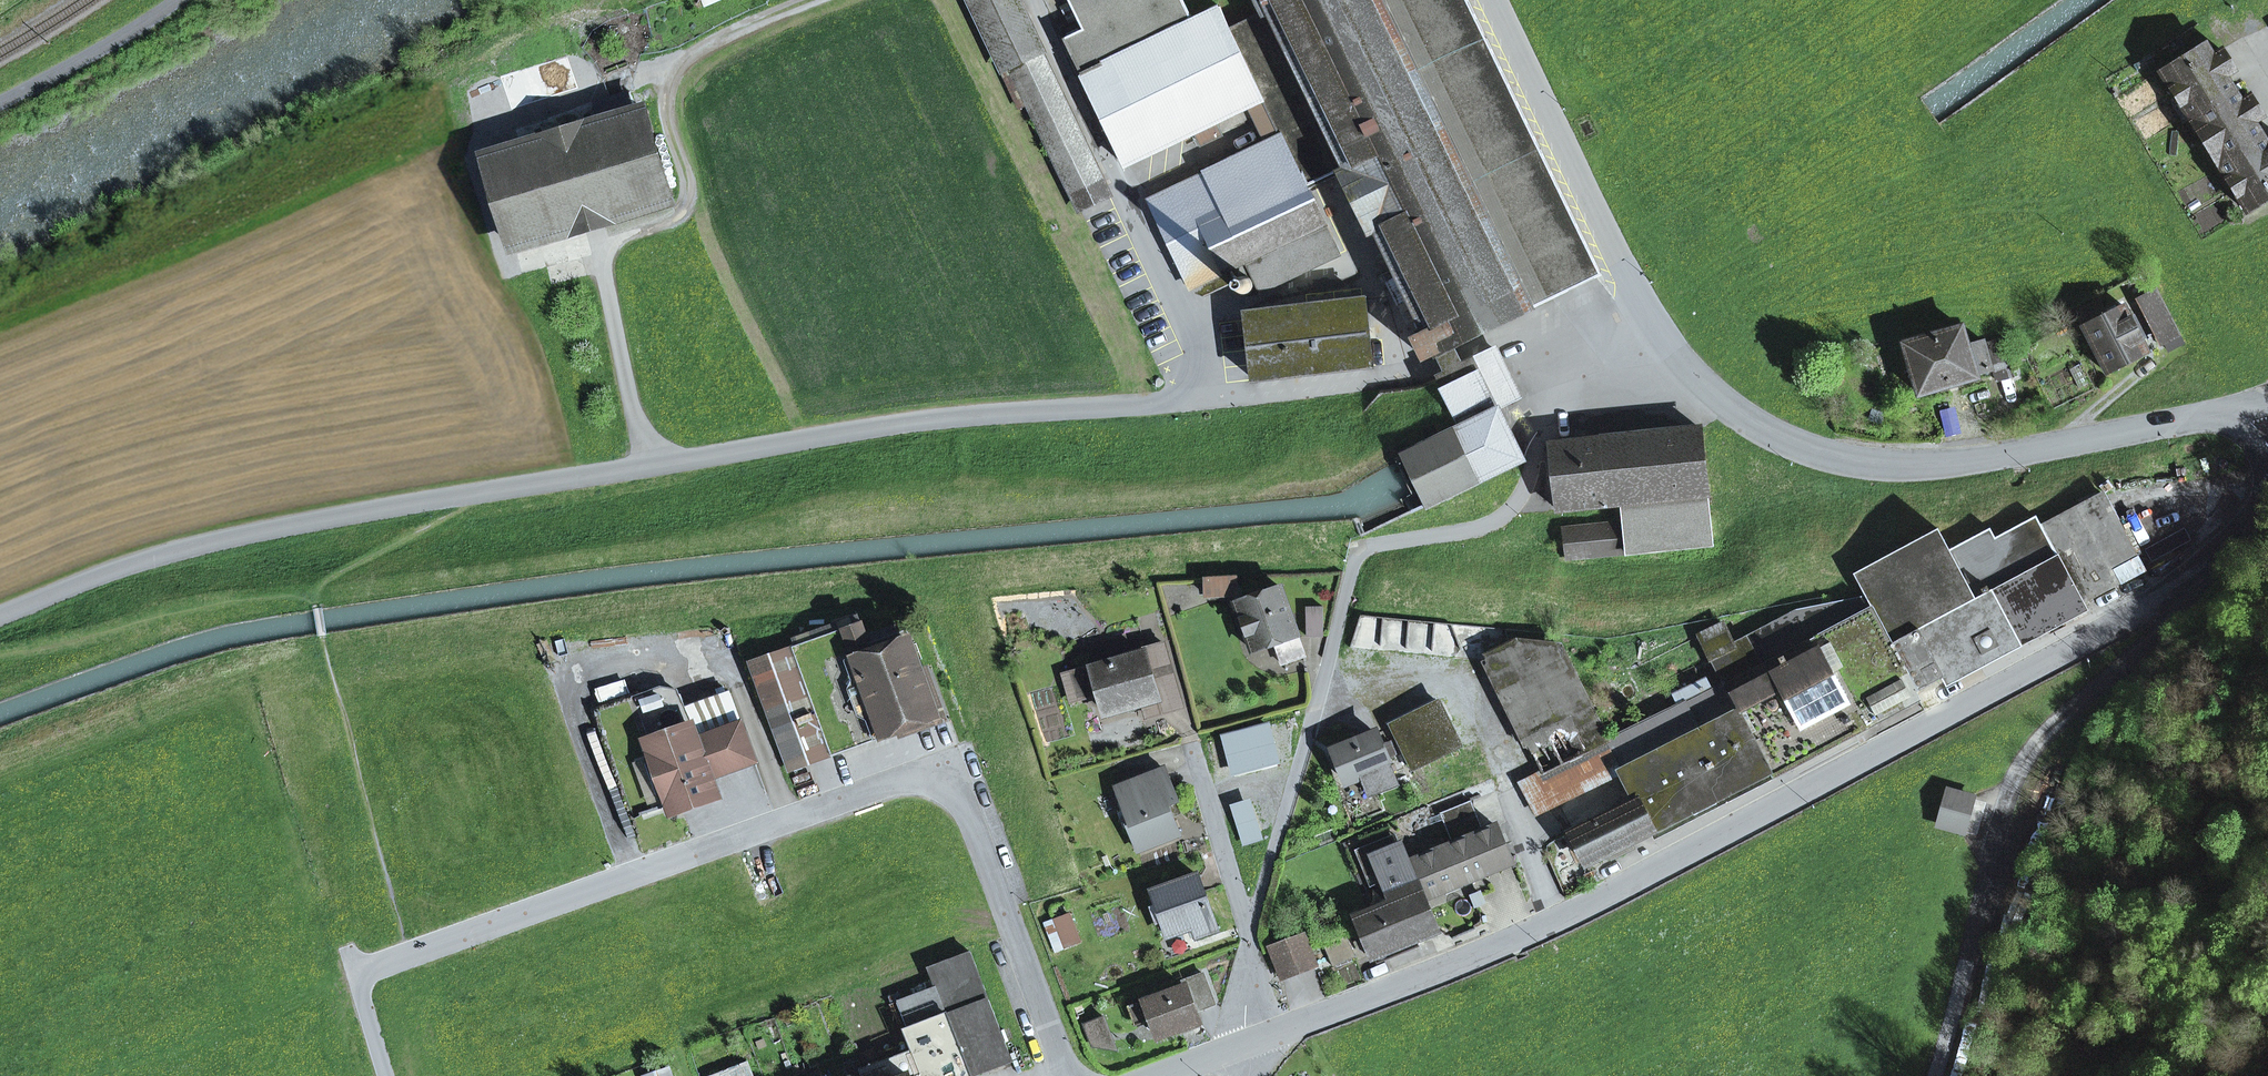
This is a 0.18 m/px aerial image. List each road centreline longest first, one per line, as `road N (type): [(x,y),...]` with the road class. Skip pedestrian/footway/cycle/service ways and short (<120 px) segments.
road 1 (unclassified): [(0,615),(127,564),(324,519),(910,421),(1213,397)]
road 2 (tertiary): [(2196,579),(1559,921),(1248,1042)]
road 3 (residential): [(1068,1075),(966,796),(935,775),(358,972),(386,1075)]
road 4 (residential): [(1659,329),(1544,439),(1515,504),(1499,519),(1358,548),(1249,942)]
road 5 (tertiary): [(1659,329),(1736,410),(1804,447),(1860,459),(1959,460),(2241,409),(2267,414)]
road 6 (unclassified): [(2196,579),(2161,633),(2028,755),(2009,799),(1935,1075)]
road 7 (track): [(503,488),(382,547),(316,592),(0,653)]
road 8 (track): [(600,246),(684,211),(687,196),(658,96),(668,69),(820,0)]
road 9 (tertiary): [(1492,0),(1659,329)]
road 10 (residential): [(1189,743),(1249,942)]
road 11 (track): [(173,0),(0,101)]

